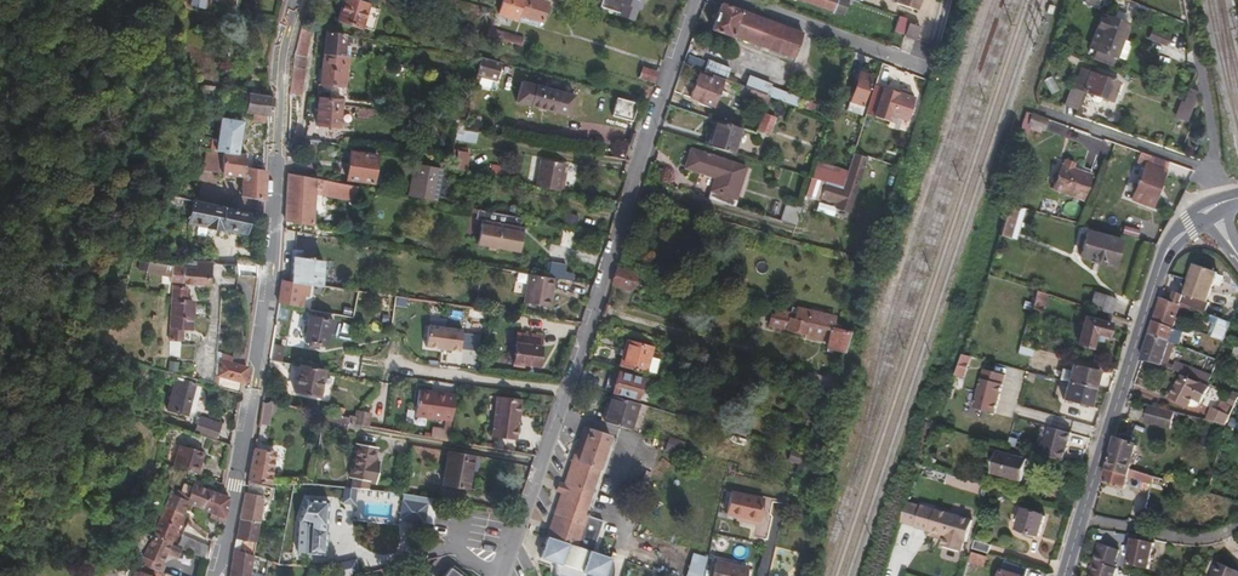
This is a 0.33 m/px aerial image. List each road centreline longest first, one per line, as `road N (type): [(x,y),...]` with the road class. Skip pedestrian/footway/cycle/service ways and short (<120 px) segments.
road 1 (secondary): [(214,575),(254,402),(282,60),(297,0)]
road 2 (residential): [(696,0),(516,537)]
road 3 (unclassified): [(1216,208),(1169,251),(1084,515)]
road 4 (residential): [(741,0),(920,69)]
road 5 (residential): [(1237,527),(1206,544),(1084,515)]

